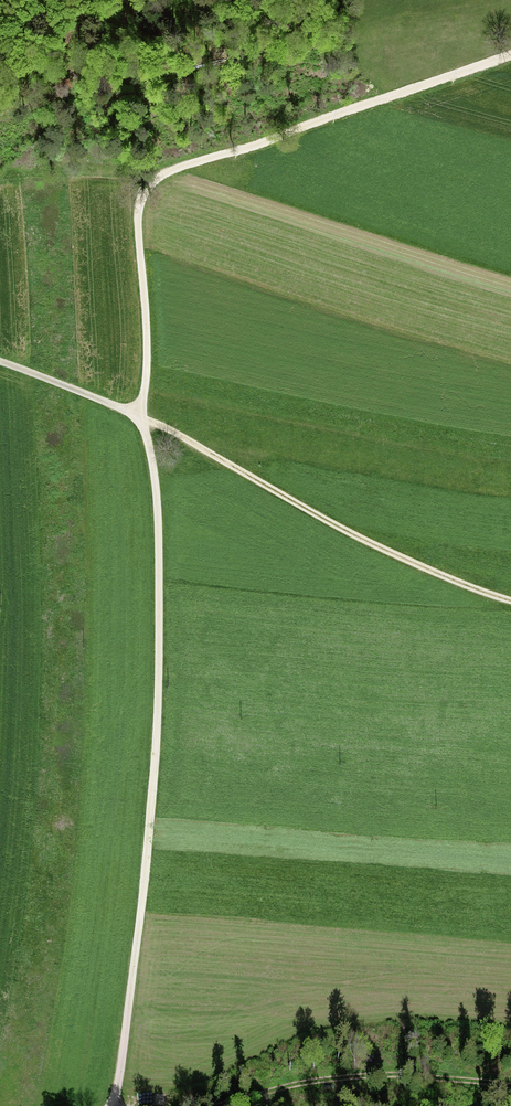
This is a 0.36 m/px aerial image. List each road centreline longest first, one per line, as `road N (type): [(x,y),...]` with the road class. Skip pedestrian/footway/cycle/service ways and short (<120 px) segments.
road 1 (track): [(111,1105),(142,904),(159,693),(157,522),(141,406),(141,197),(179,167),(510,55)]
road 2 (track): [(0,360),(160,429),(442,580),(510,601)]
road 3 (track): [(208,1105),(343,1074),(510,1087)]

